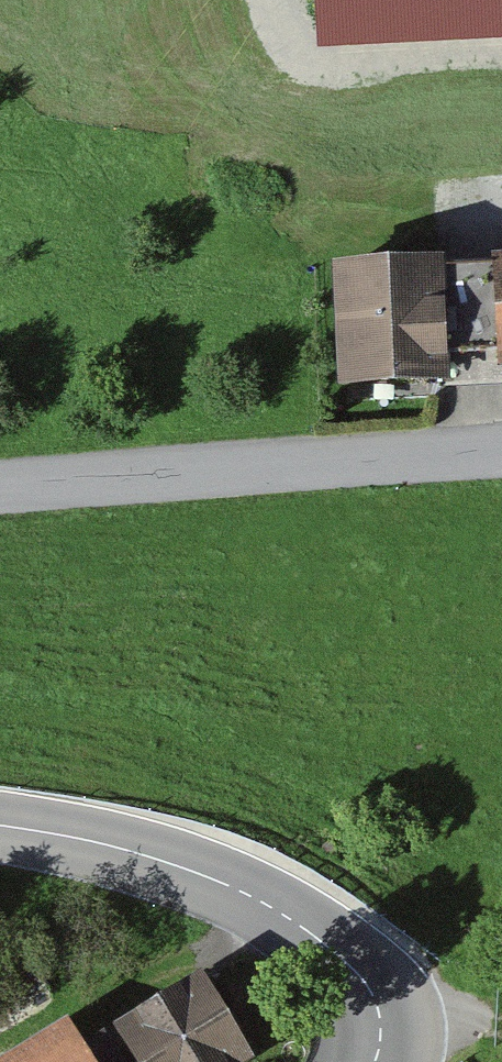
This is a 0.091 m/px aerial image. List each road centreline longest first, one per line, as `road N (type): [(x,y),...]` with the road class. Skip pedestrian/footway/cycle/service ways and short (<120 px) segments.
road 1 (unclassified): [(501,452),(0,487)]
road 2 (secondary): [(0,825),(194,872),(297,924),(363,978),(378,1008),(374,1061)]
road 3 (track): [(501,52),(328,60),(301,47),(273,0)]
road 4 (track): [(378,1008),(501,1025)]

